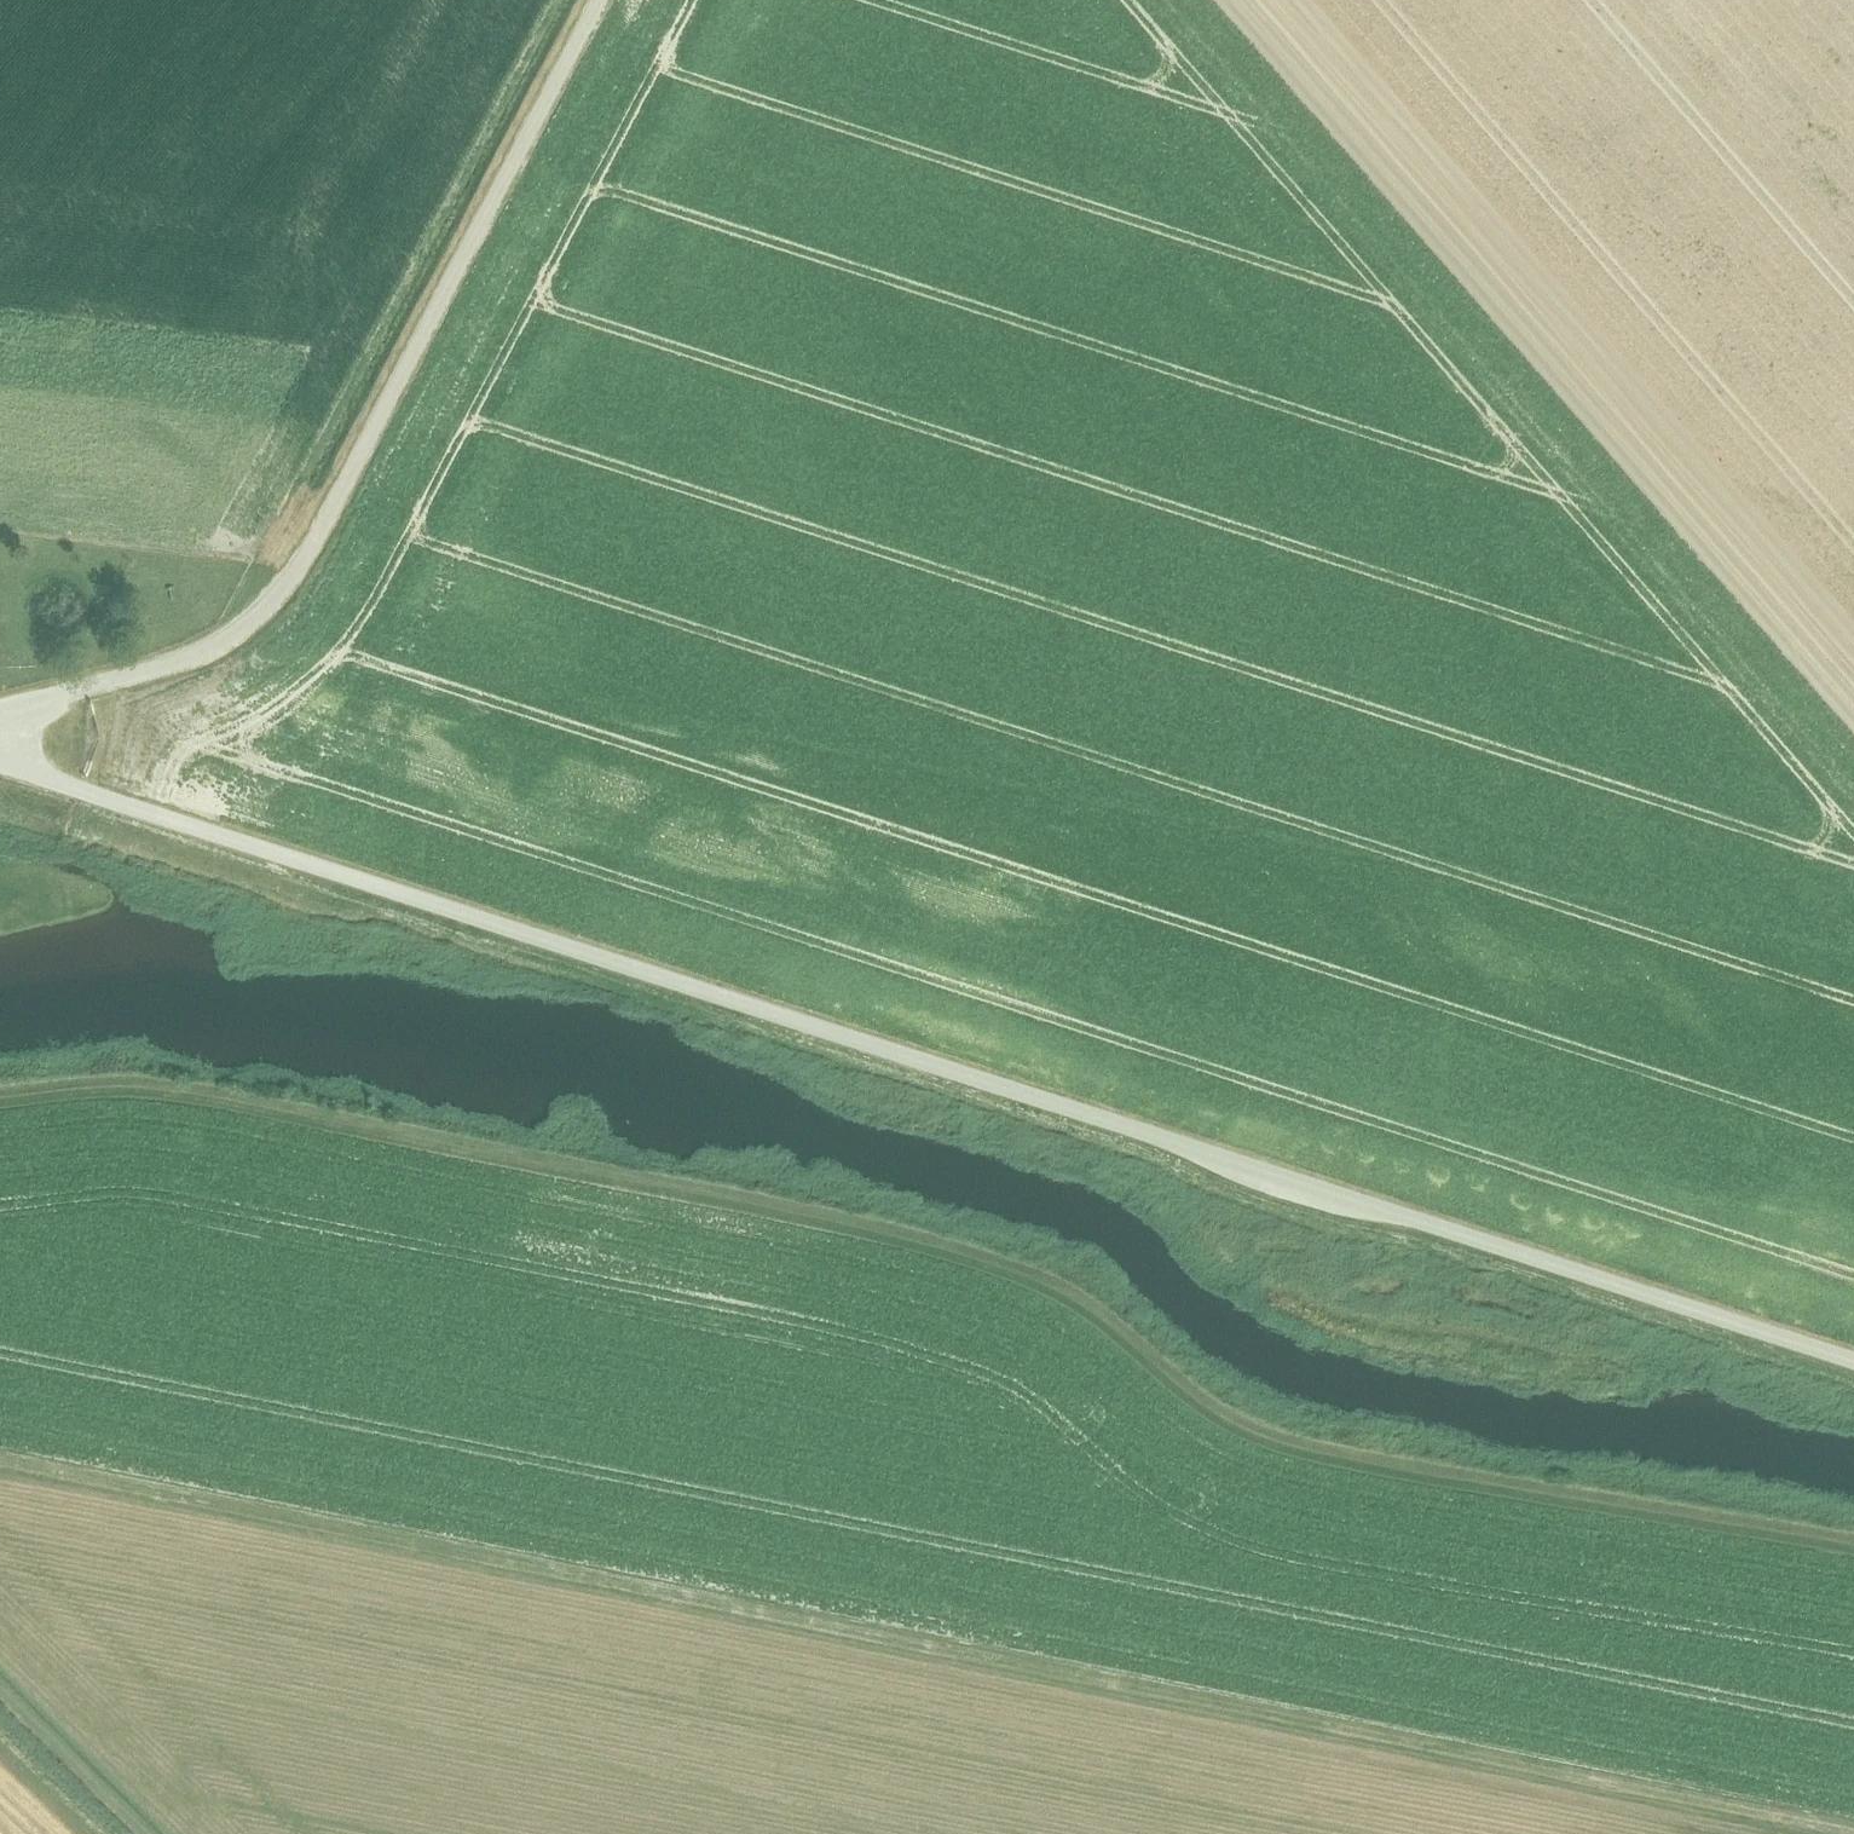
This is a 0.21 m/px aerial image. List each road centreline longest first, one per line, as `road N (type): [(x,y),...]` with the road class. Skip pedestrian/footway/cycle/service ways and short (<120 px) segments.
road 1 (unclassified): [(1853,1360),(0,760)]
road 2 (track): [(1853,1831),(0,1475)]
road 3 (unclassified): [(0,710),(242,626),(295,563),(593,0)]

